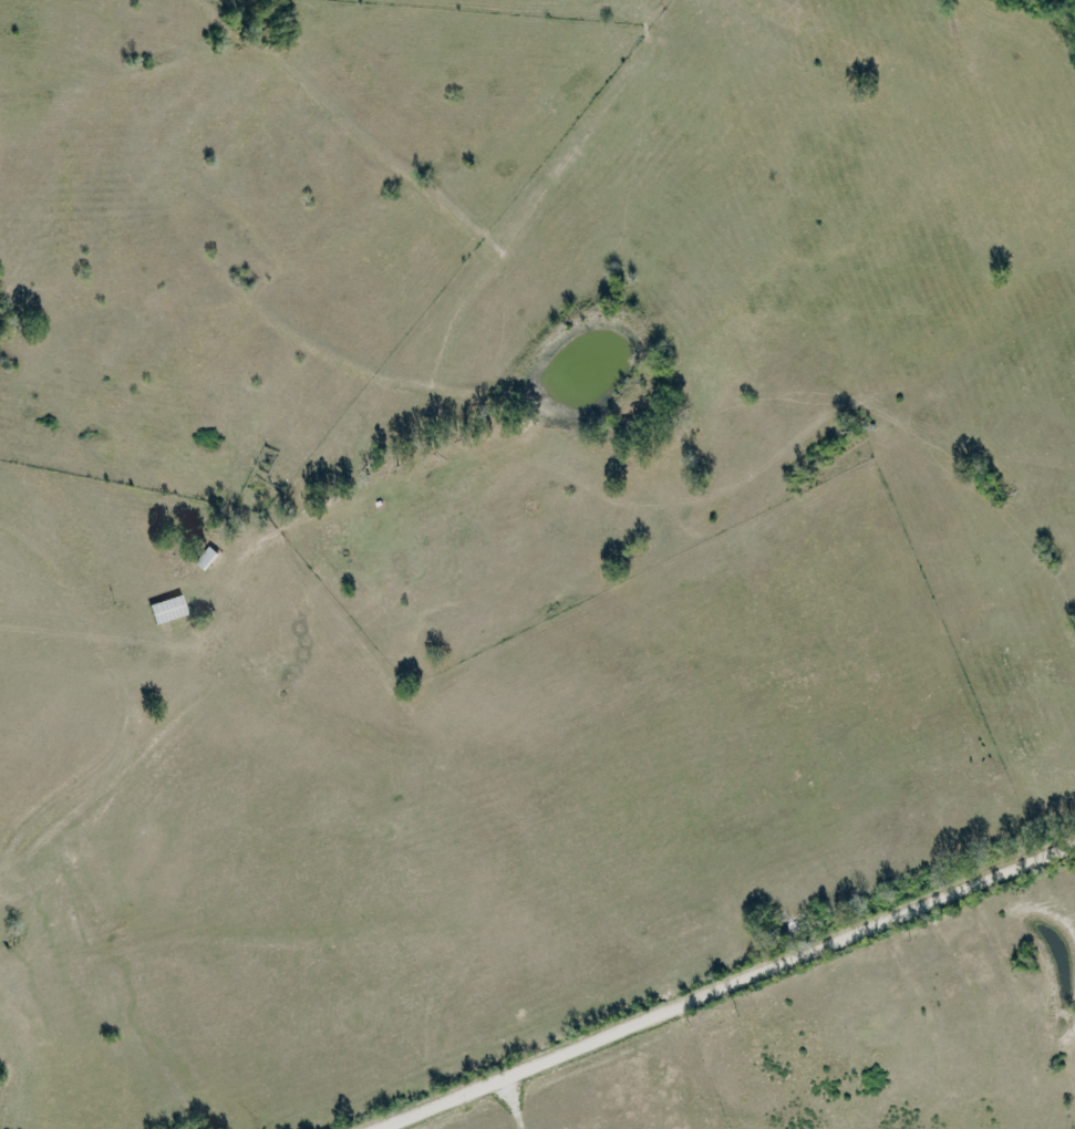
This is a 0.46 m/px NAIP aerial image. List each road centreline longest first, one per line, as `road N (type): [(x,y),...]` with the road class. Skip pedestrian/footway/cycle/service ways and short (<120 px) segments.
road 1 (residential): [(1074,843),(371,1128)]

